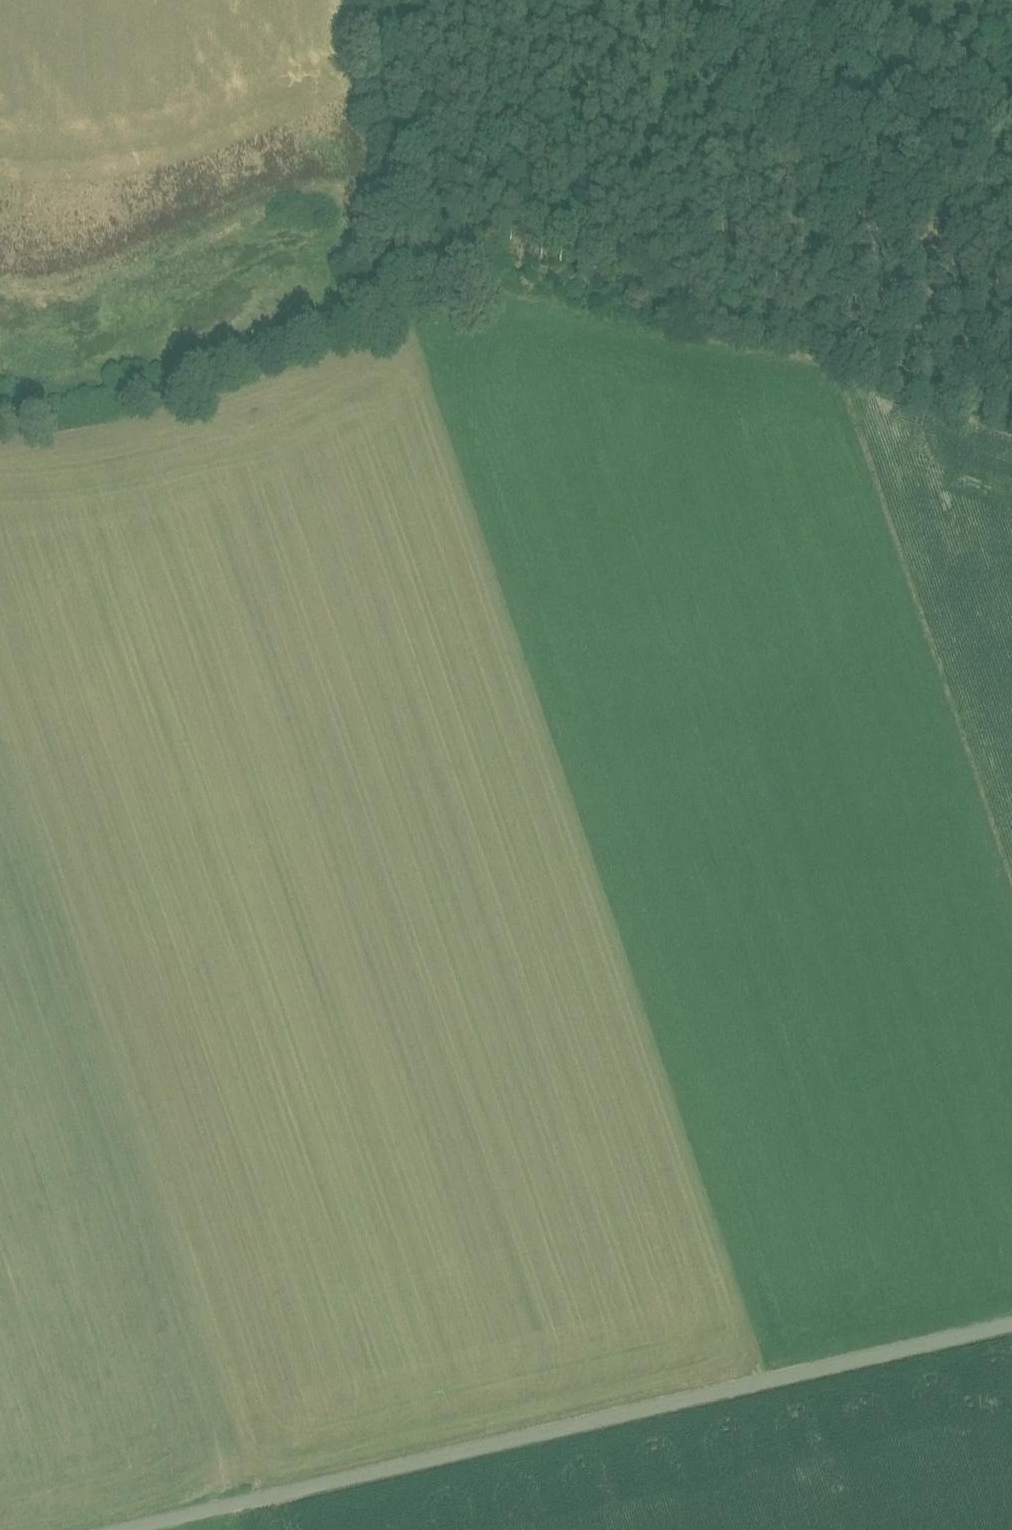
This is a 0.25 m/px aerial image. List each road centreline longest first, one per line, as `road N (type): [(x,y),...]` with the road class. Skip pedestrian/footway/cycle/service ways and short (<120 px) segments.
road 1 (unclassified): [(115,1529),(1011,1327)]

